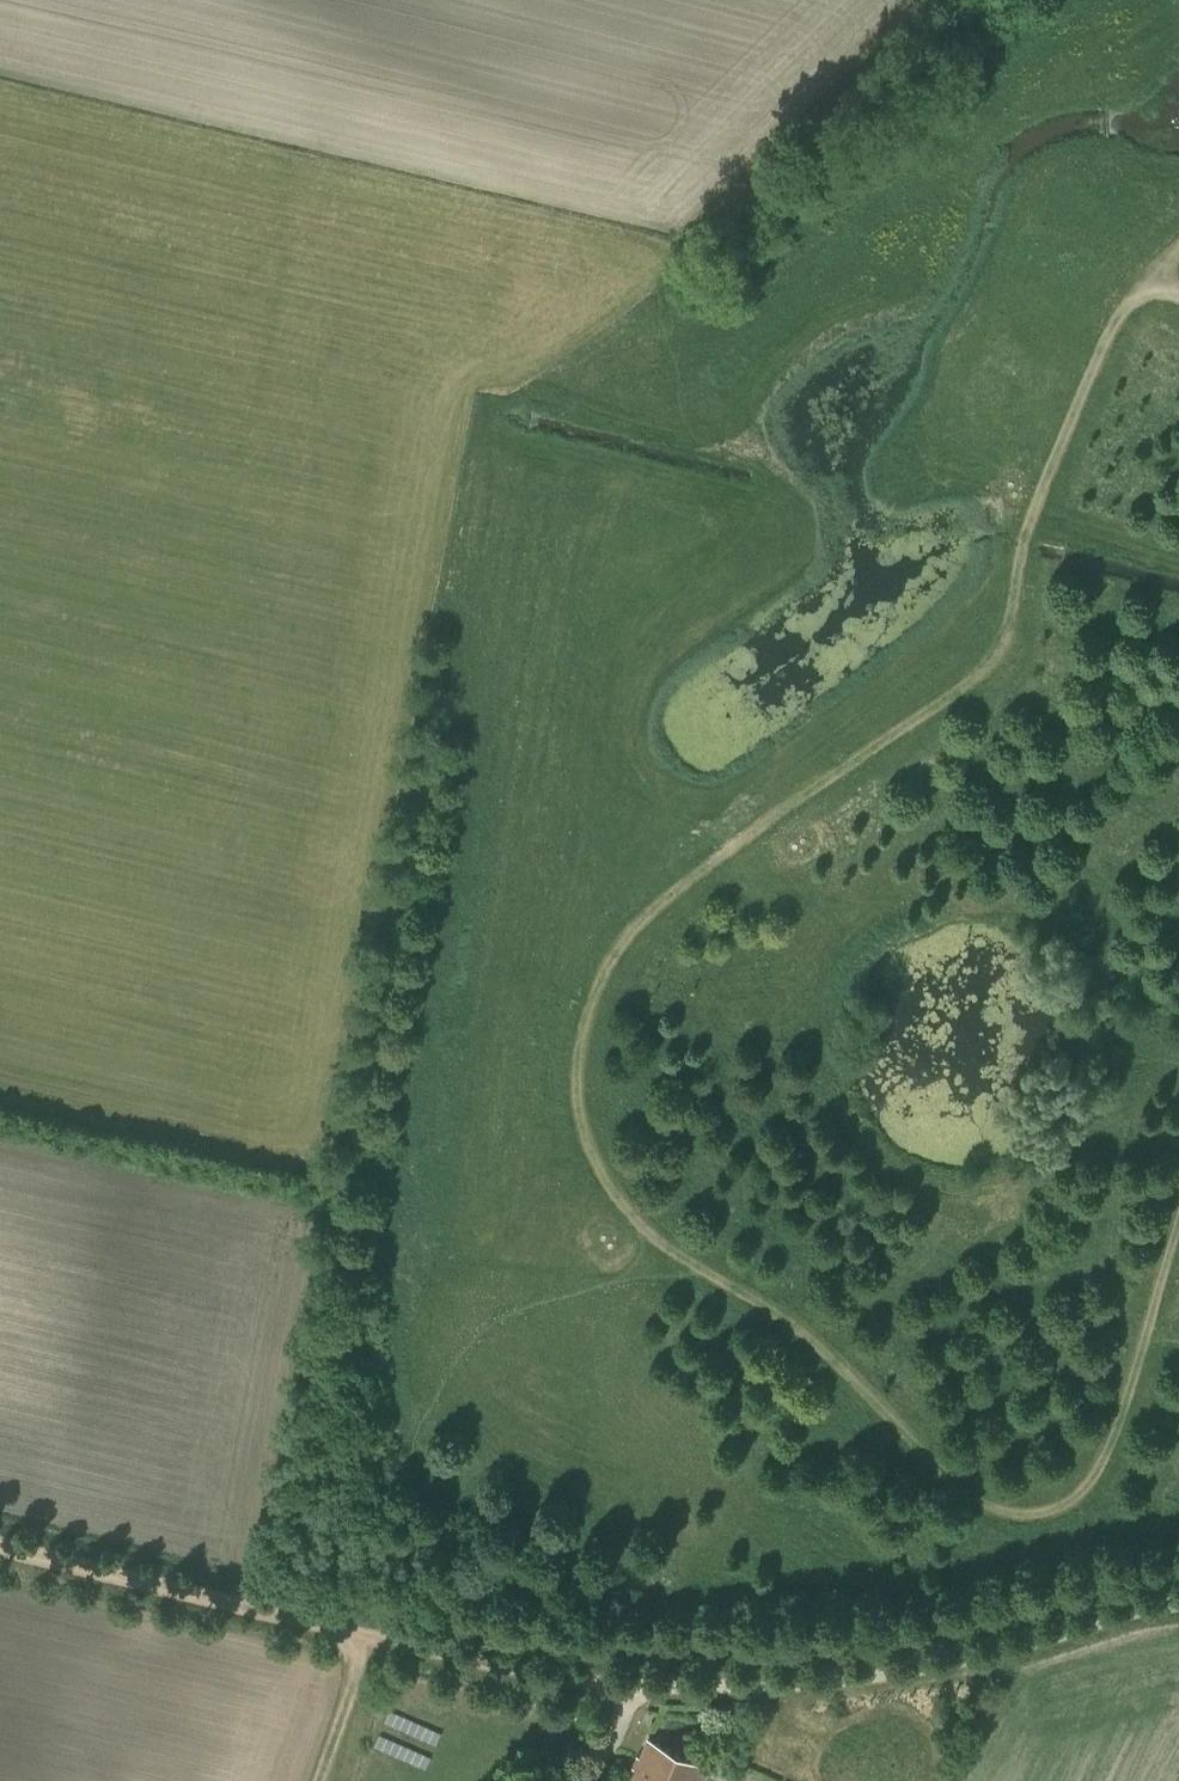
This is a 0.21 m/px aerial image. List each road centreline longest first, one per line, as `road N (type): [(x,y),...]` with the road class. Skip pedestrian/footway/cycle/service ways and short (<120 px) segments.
road 1 (track): [(0,1549),(421,1650),(614,1683)]
road 2 (unclassified): [(1178,1602),(911,1671),(818,1684),(614,1683)]

